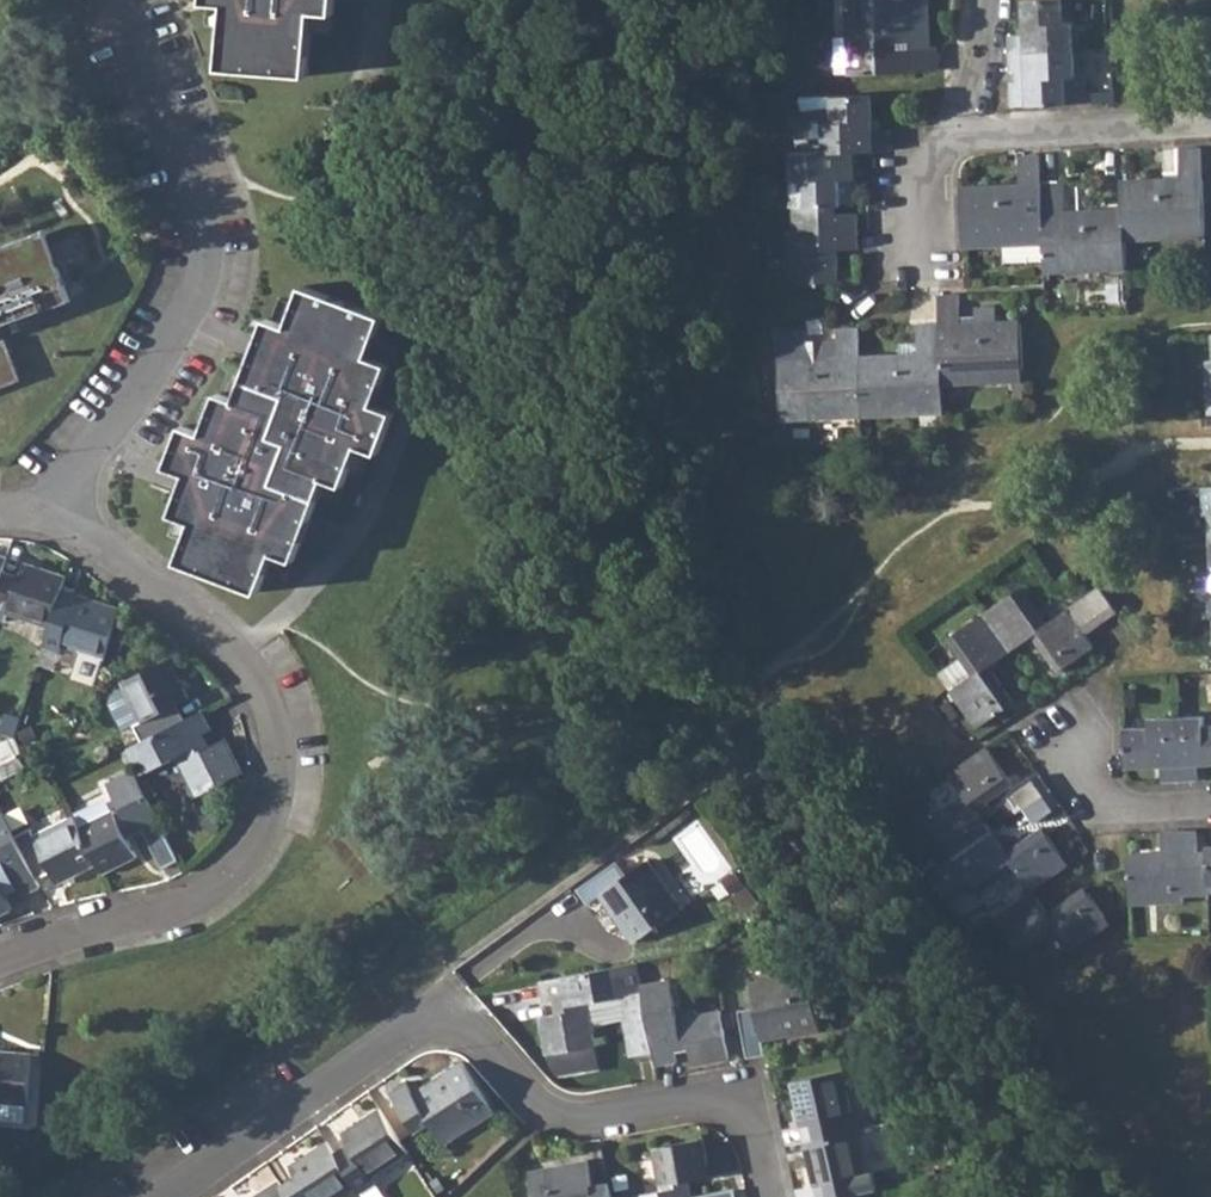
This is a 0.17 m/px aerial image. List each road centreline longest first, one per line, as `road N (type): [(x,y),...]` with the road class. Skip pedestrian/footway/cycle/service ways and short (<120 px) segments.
road 1 (residential): [(772,1196),(760,1142),(736,1115),(697,1109),(583,1125),(550,1118),(481,1043),(446,1028),(415,1032),(176,1196)]
road 2 (residential): [(0,967),(204,901),(264,841),(280,758),(251,678),(59,521)]
road 3 (residential): [(59,521),(206,278),(206,232),(120,0)]
road 4 (residential): [(953,147),(1210,130)]
road 5 (residential): [(1075,730),(1095,789),(1130,808),(1210,803)]
road 6 (residential): [(999,0),(976,98),(953,147)]

